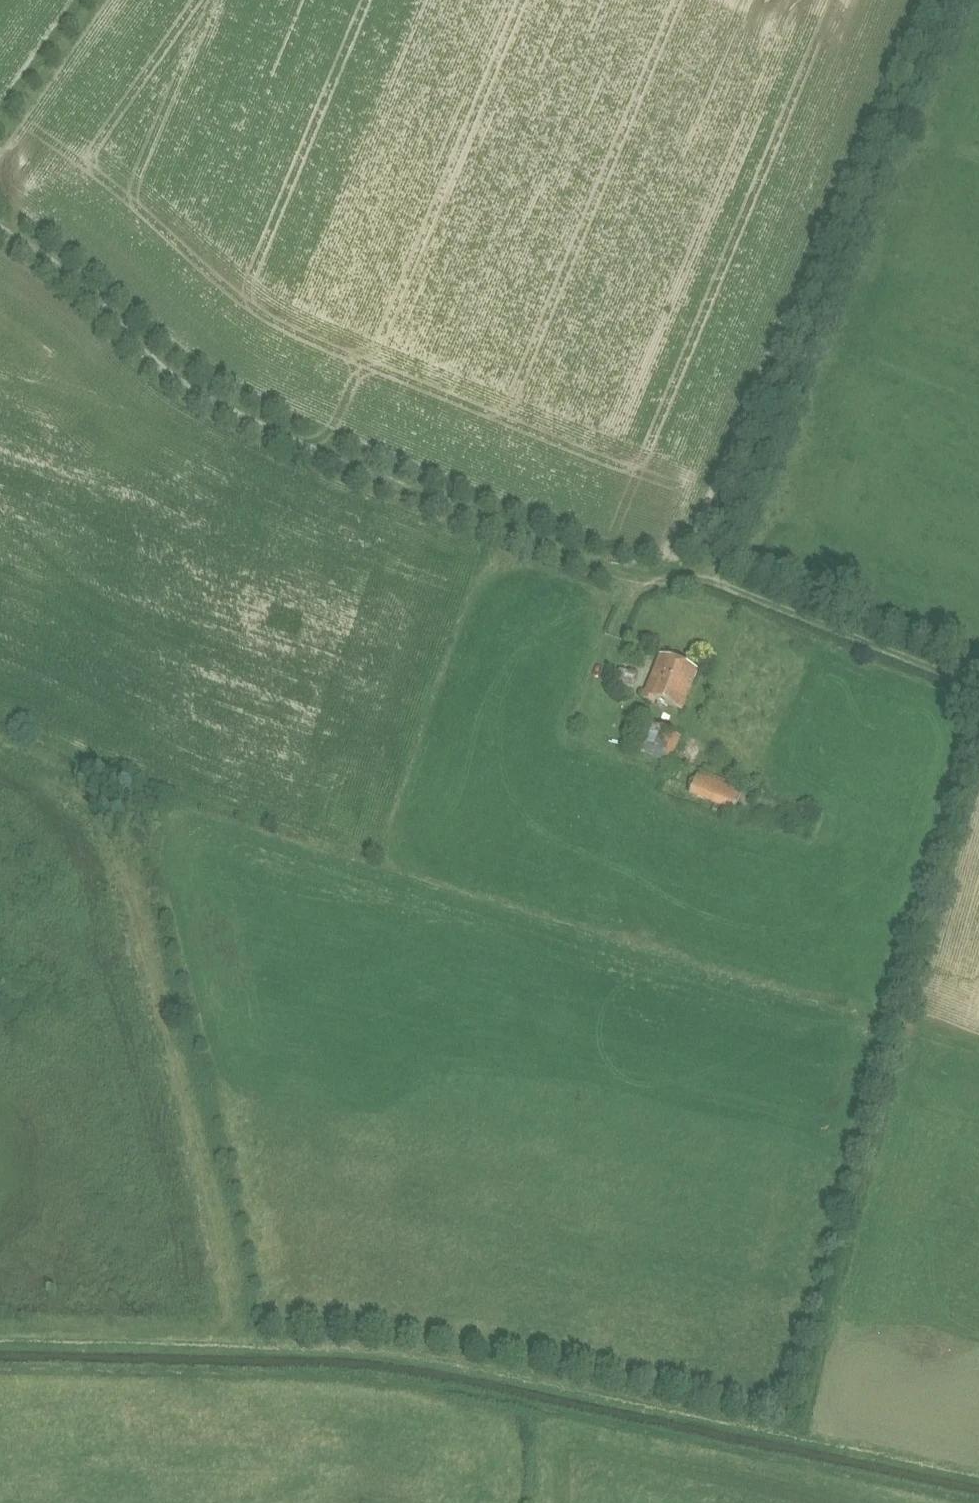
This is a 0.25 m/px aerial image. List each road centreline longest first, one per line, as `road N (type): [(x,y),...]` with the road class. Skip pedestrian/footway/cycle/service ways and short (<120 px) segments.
road 1 (track): [(709,577),(639,581),(282,443),(192,392),(56,265),(0,232)]
road 2 (track): [(709,577),(950,0)]
road 3 (track): [(709,577),(978,685)]

